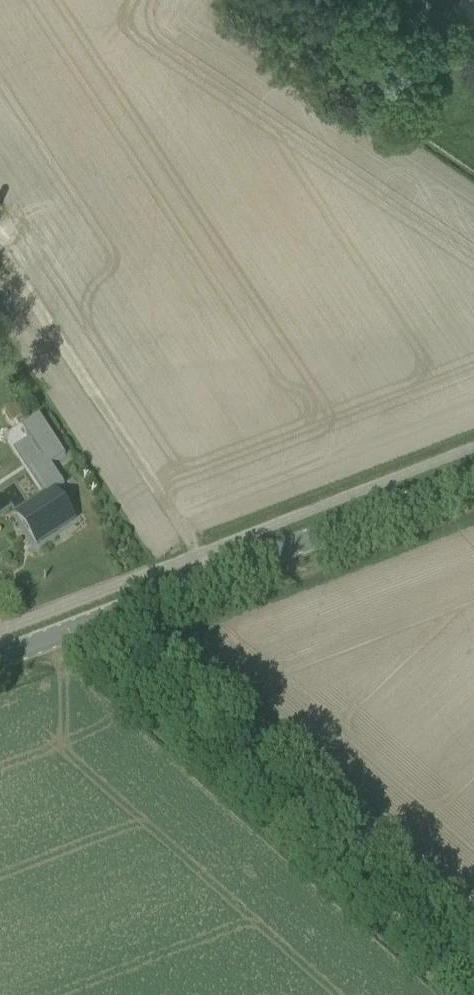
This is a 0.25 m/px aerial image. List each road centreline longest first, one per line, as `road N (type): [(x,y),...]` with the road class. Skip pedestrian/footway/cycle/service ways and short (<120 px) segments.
road 1 (track): [(87,627),(473,989)]
road 2 (tertiary): [(0,660),(473,479)]

